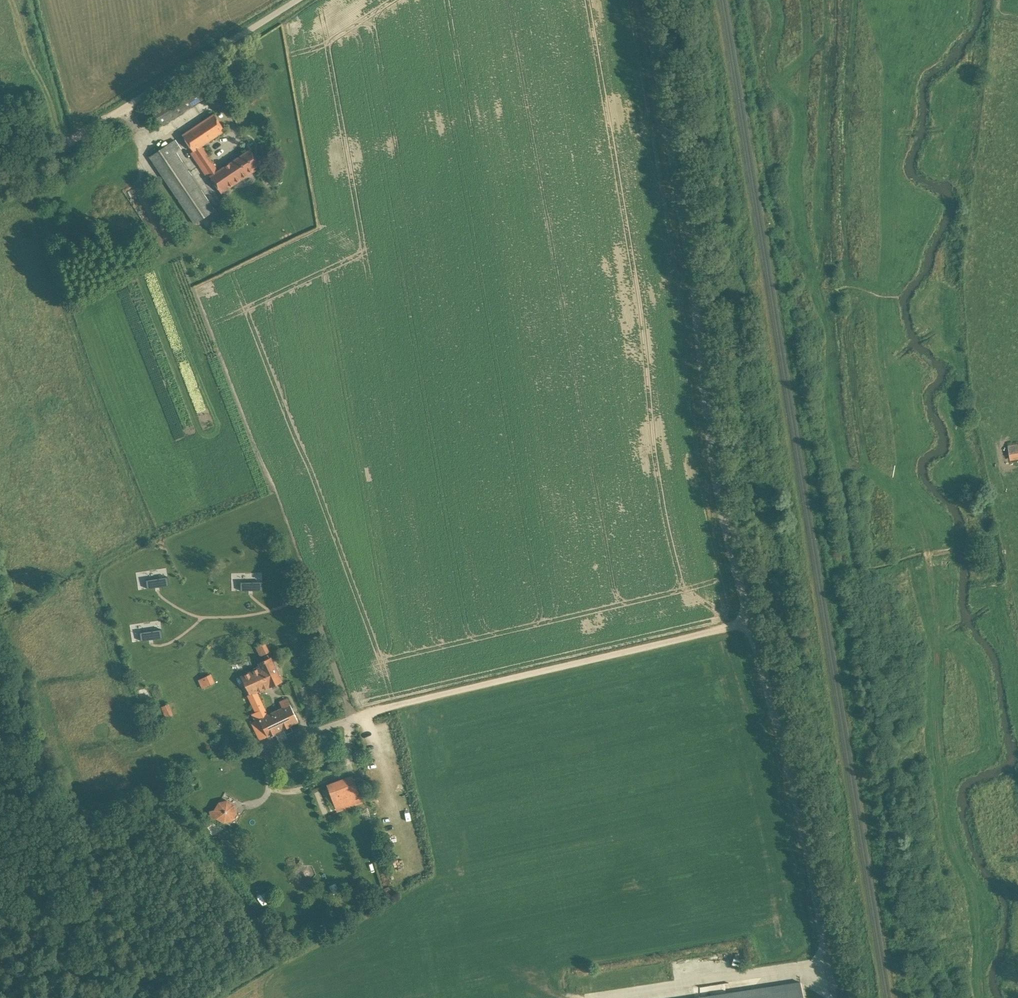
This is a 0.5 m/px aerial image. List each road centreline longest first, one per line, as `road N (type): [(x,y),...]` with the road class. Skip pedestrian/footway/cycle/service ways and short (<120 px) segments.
road 1 (unclassified): [(834,997),(806,827),(720,494),(645,0)]
road 2 (track): [(4,925),(76,852),(206,771),(244,756),(264,783),(306,791),(350,769),(352,720),(749,624)]
road 3 (unclassified): [(109,118),(295,0)]
road 4 (track): [(0,184),(109,118)]

